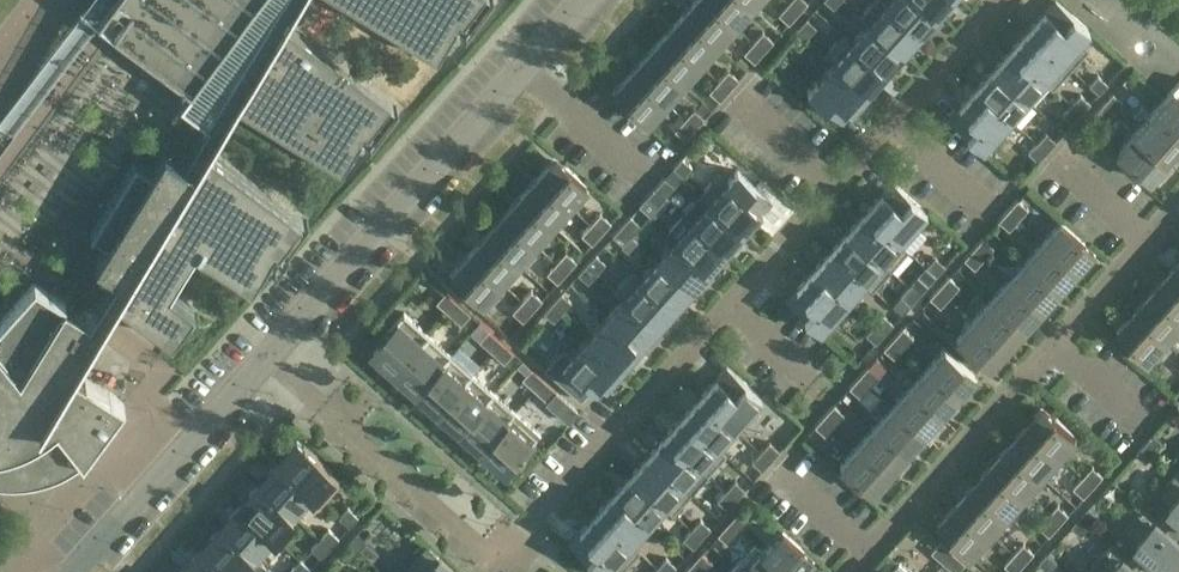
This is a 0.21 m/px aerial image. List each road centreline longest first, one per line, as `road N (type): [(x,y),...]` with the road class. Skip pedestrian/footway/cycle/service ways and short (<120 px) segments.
road 1 (residential): [(69,571),(583,0)]
road 2 (residential): [(1000,0),(556,492),(517,571)]
road 3 (residential): [(850,571),(1178,207)]
road 4 (residential): [(514,571),(322,406)]

